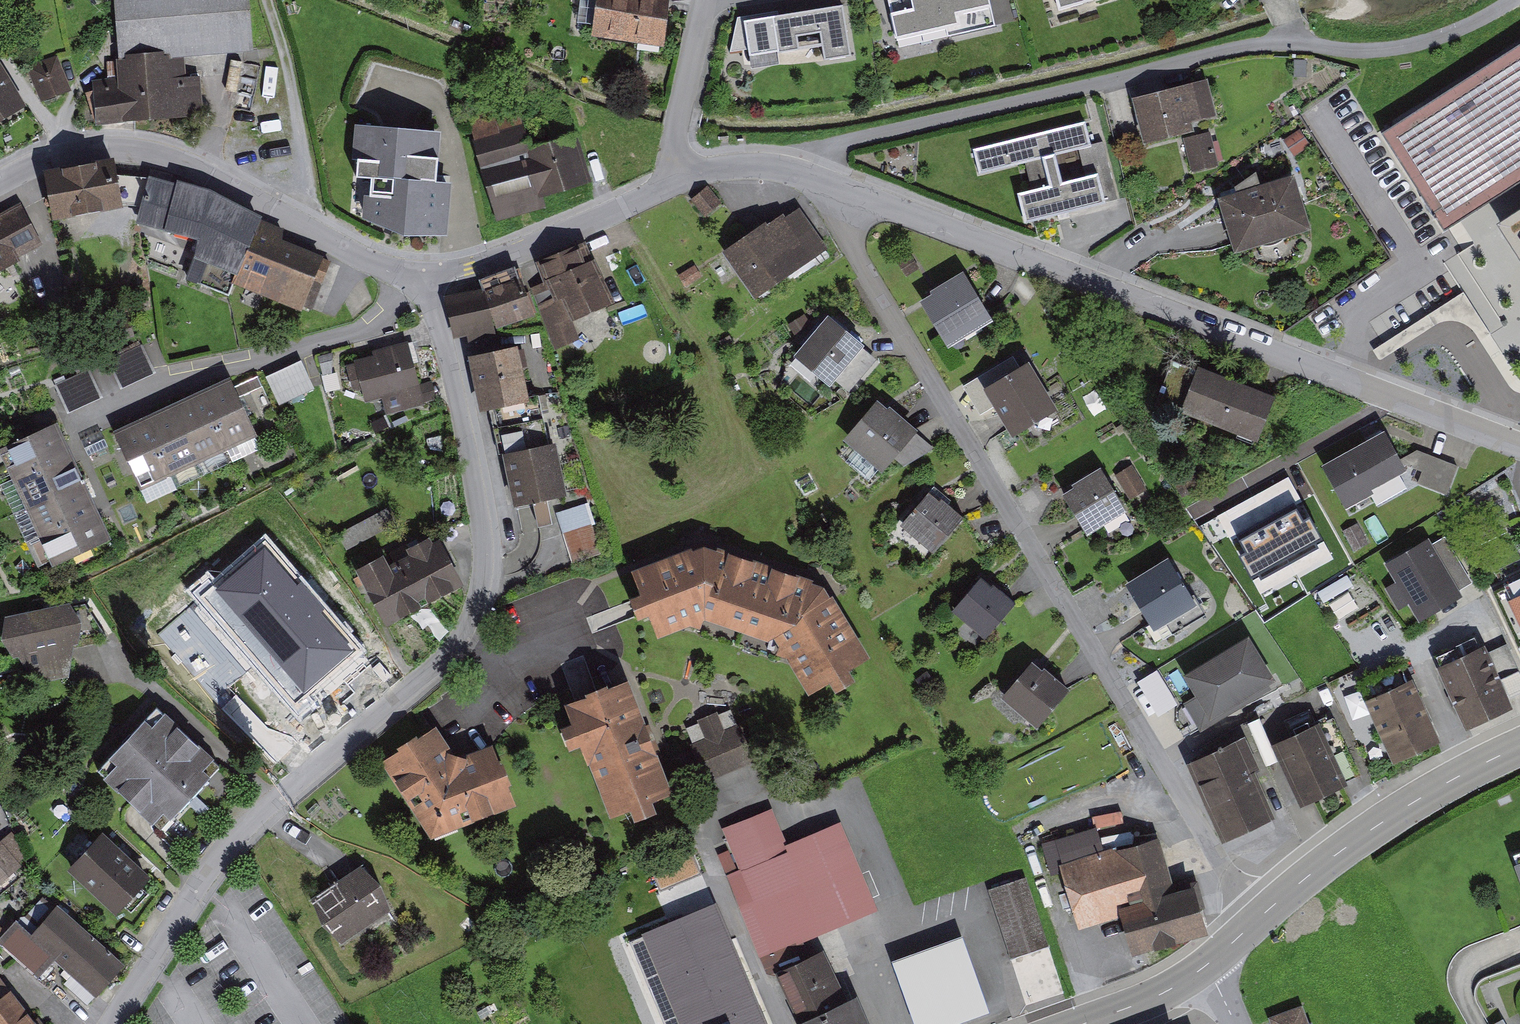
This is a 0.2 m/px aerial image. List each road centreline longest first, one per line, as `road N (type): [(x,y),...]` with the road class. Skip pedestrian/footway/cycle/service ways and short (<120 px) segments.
road 1 (residential): [(422,279),(448,352),(491,551),(465,638),(259,814),(201,882),(112,1023)]
road 2 (residential): [(1258,920),(850,233),(857,194)]
road 3 (residential): [(1519,0),(1397,56),(1289,40),(844,140),(807,174)]
road 4 (residential): [(1519,445),(857,194)]
road 5 (residential): [(422,279),(354,255),(194,164),(150,148),(68,146),(0,181)]
road 6 (secondary): [(1258,920),(1385,821),(1519,745)]
road 7 (residential): [(688,179),(521,257),(422,279)]
road 8 (residential): [(712,1),(678,133),(678,163),(688,179)]
road 9 (secondary): [(1084,1023),(1163,993),(1206,965)]
road 10 (residential): [(807,174),(750,166),(688,179)]

